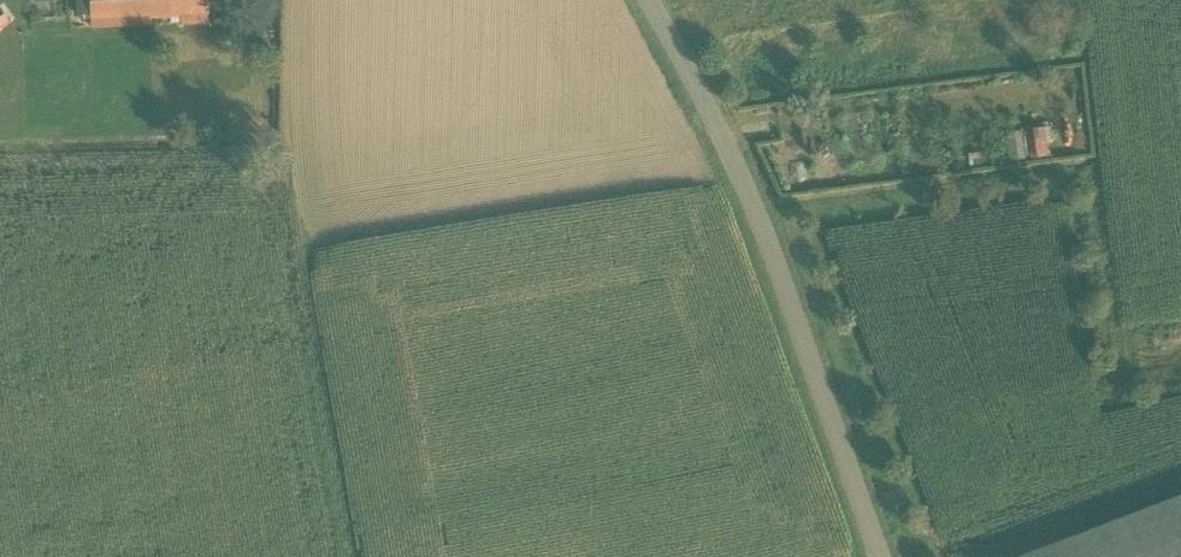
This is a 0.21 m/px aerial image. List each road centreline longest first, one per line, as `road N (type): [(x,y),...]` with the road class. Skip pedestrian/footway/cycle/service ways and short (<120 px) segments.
road 1 (unclassified): [(881,556),(764,233),(648,0)]

